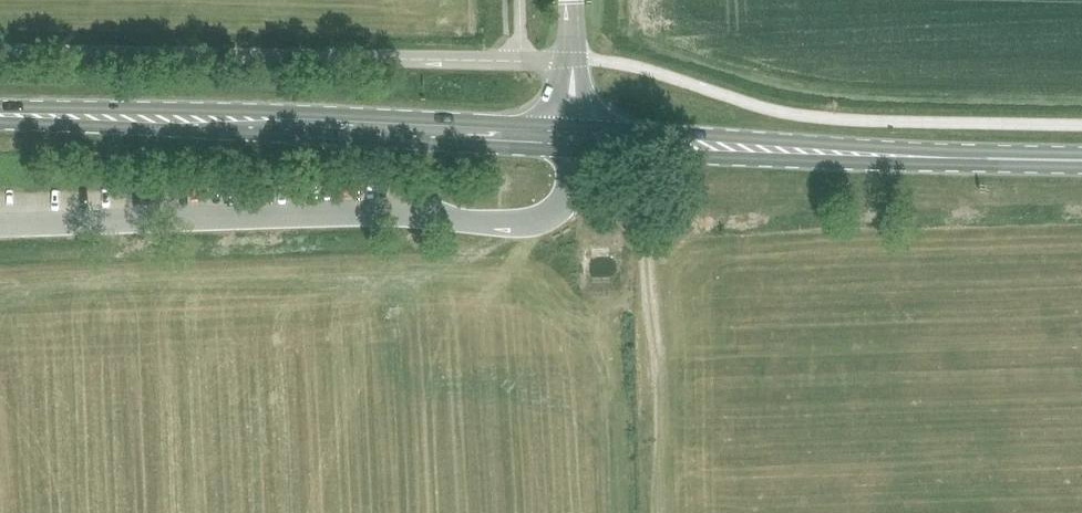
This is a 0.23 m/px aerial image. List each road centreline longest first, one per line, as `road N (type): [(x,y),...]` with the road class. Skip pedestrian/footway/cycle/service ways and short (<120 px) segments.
road 1 (unclassified): [(0,225),(393,211),(535,222),(566,198),(573,152)]
road 2 (primary): [(0,123),(573,152)]
road 3 (unclassified): [(0,52),(572,59)]
road 4 (primary): [(554,126),(0,107)]
road 5 (primary): [(573,152),(905,164),(920,157)]
road 6 (primary): [(920,157),(904,149),(585,127)]
road 7 (primary): [(1081,161),(920,157)]

